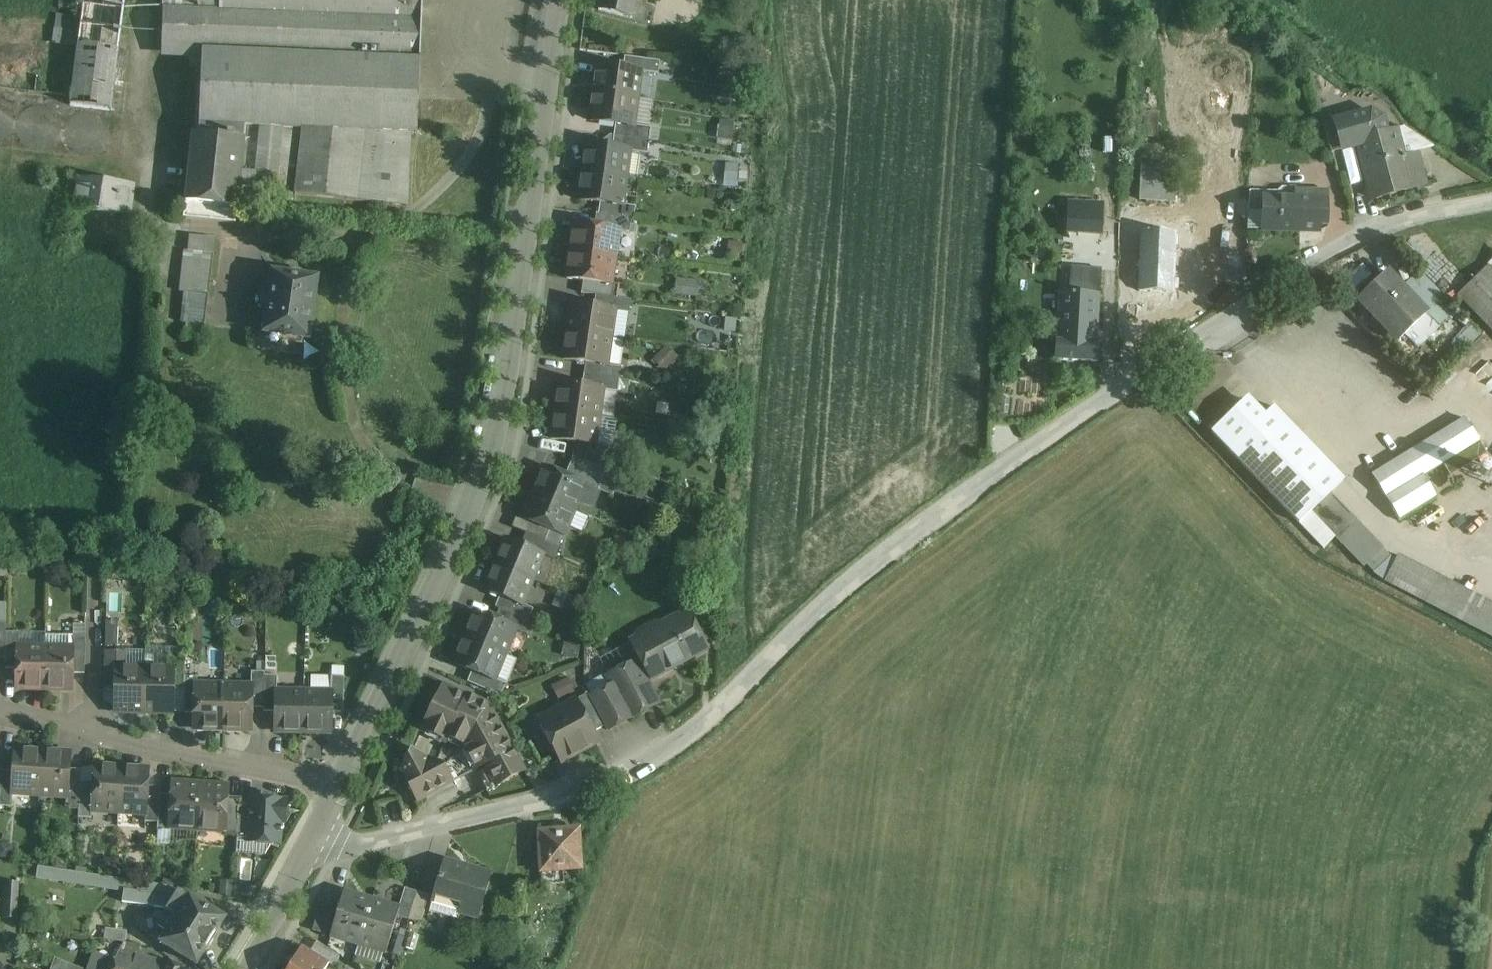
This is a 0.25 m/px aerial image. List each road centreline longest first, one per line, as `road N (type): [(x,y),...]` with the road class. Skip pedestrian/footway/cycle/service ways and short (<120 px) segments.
road 1 (residential): [(1491,201),(1358,236),(1199,336),(834,594),(643,766),(521,804),(312,844)]
road 2 (residential): [(561,0),(491,452),(346,782)]
road 3 (residential): [(91,732),(346,782)]
road 4 (residential): [(90,565),(91,732)]
road 5 (residential): [(312,844),(244,968)]

